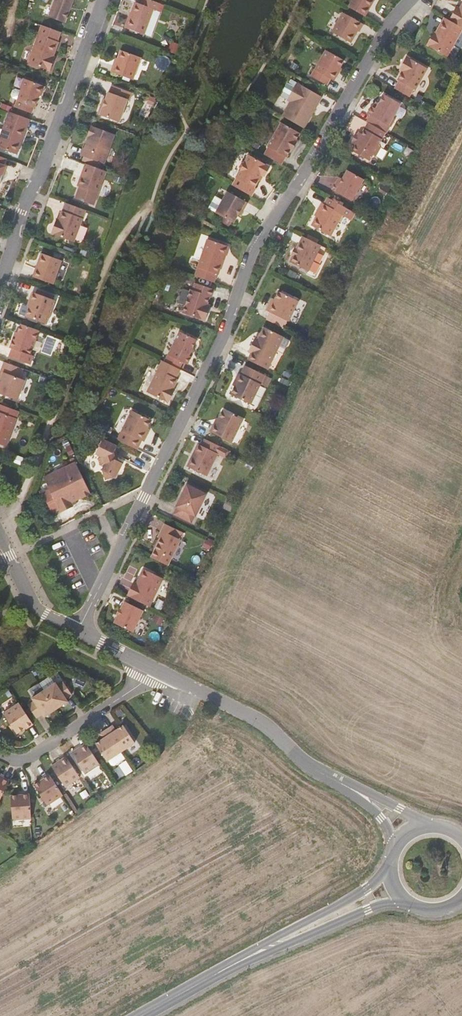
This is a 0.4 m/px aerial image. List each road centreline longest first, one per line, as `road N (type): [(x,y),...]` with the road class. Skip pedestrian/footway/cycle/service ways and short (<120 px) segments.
road 1 (residential): [(412,0),(254,251),(227,331),(79,632)]
road 2 (residential): [(0,271),(104,0)]
road 3 (residential): [(351,789),(252,717),(152,668)]
road 4 (residential): [(152,668),(27,758),(0,756)]
road 5 (tertiary): [(240,961),(381,905),(407,904)]
road 6 (tertiary): [(388,870),(240,961)]
road 7 (residential): [(79,632),(32,602),(0,540)]

